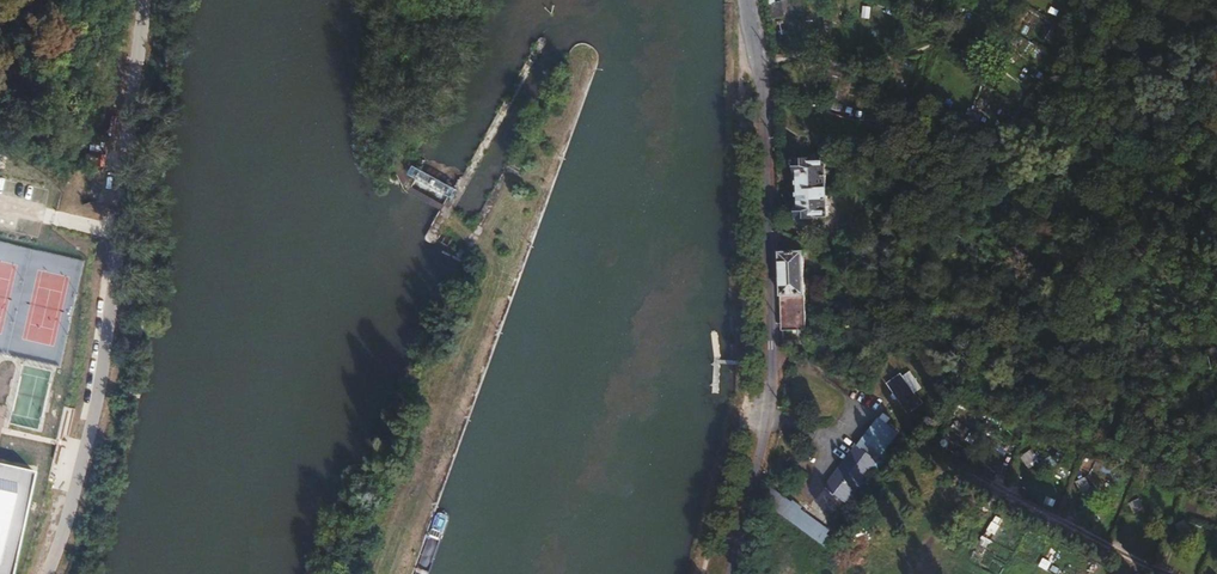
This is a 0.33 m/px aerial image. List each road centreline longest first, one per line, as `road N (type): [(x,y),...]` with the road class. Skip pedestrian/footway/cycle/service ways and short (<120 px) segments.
road 1 (residential): [(47,573),(107,358),(125,142),(154,0)]
road 2 (residential): [(734,573),(774,372),(772,141),(751,0)]
road 3 (track): [(1027,0),(1014,26),(954,47),(882,56),(755,36)]
road 4 (track): [(1186,573),(989,483)]

